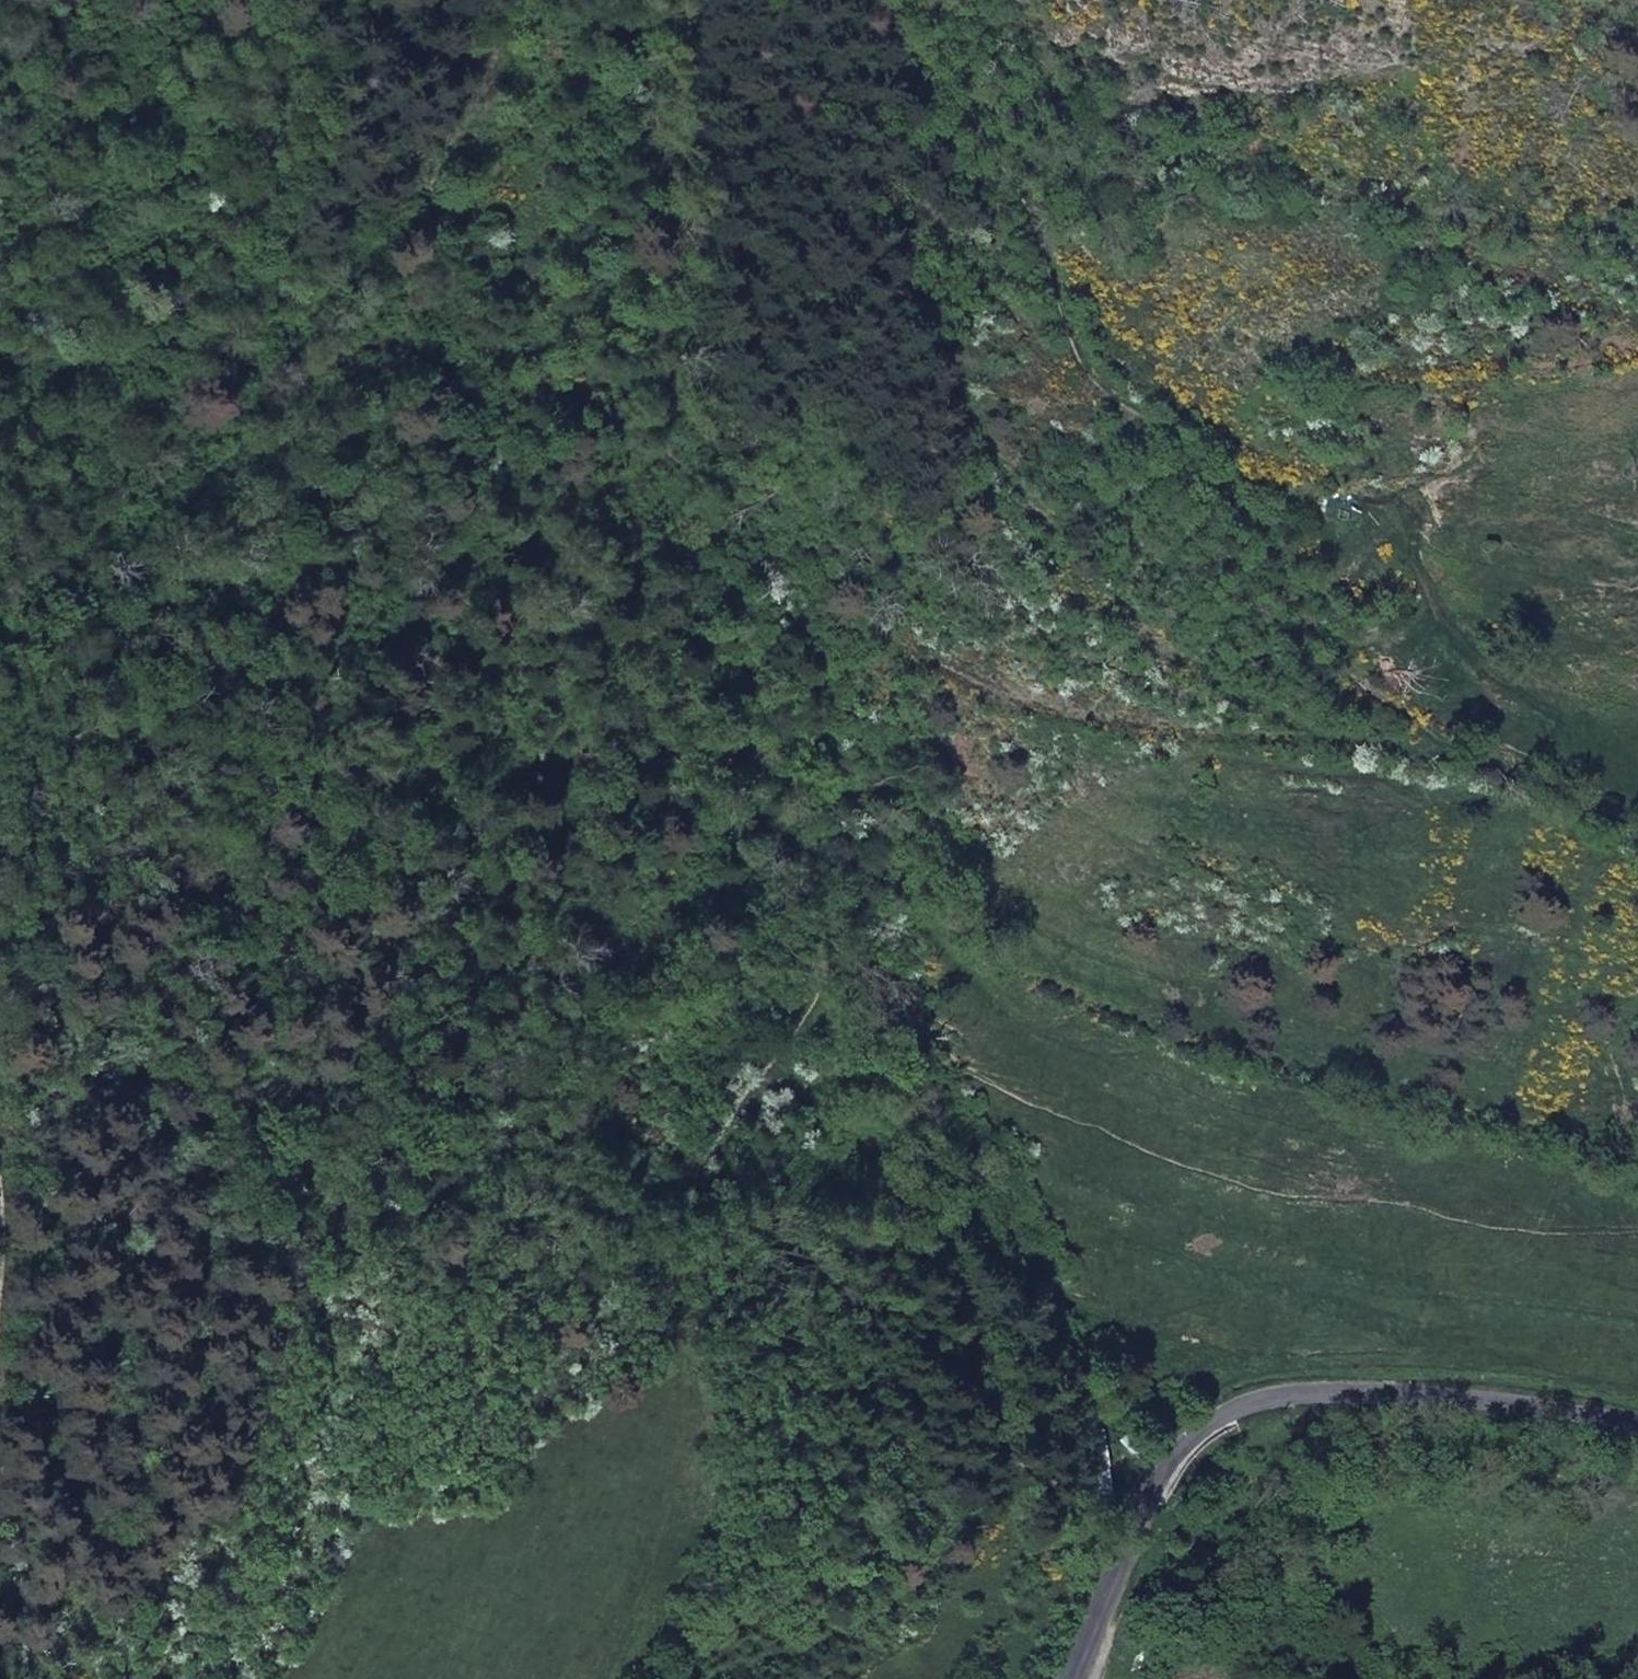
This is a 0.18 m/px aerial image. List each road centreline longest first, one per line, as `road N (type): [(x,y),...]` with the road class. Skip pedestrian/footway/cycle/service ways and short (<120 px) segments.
road 1 (secondary): [(1637,1422),(1366,1390),(1245,1404),(1204,1426),(1169,1460),(1073,1678)]
road 2 (track): [(1637,830),(1556,786),(1458,749)]

